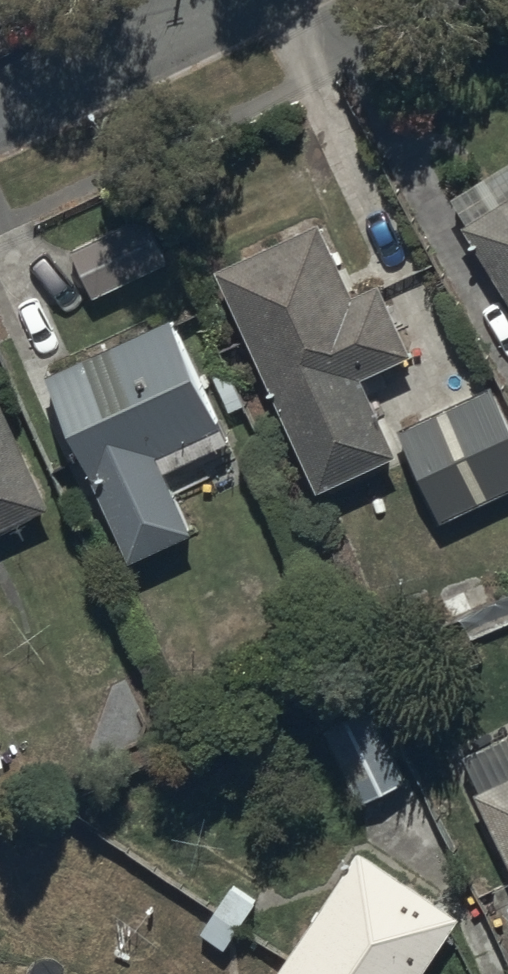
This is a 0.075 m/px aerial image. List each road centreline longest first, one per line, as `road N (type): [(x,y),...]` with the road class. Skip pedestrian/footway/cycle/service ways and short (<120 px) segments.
road 1 (tertiary): [(195,0),(0,92)]

